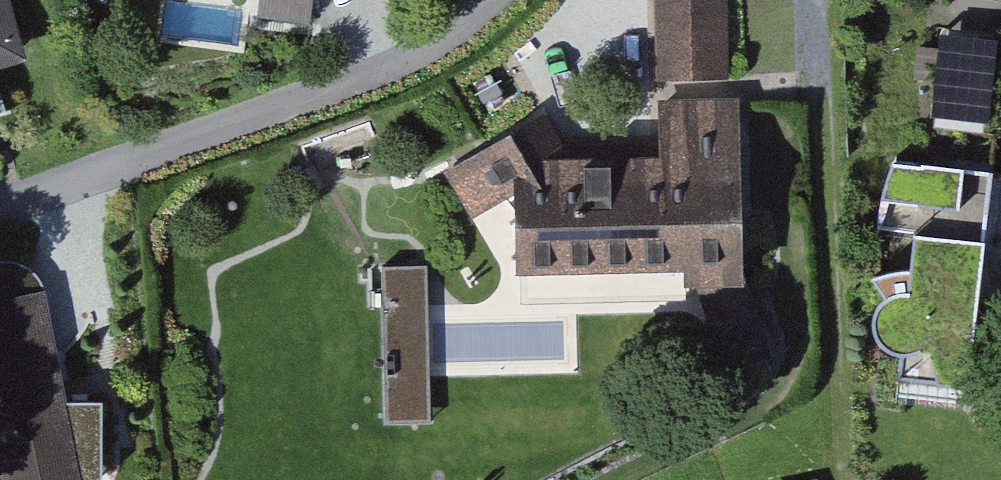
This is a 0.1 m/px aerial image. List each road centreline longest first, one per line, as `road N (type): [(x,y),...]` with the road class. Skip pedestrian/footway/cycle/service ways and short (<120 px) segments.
road 1 (residential): [(495,0),(396,68),(0,203)]
road 2 (track): [(822,104),(842,451)]

